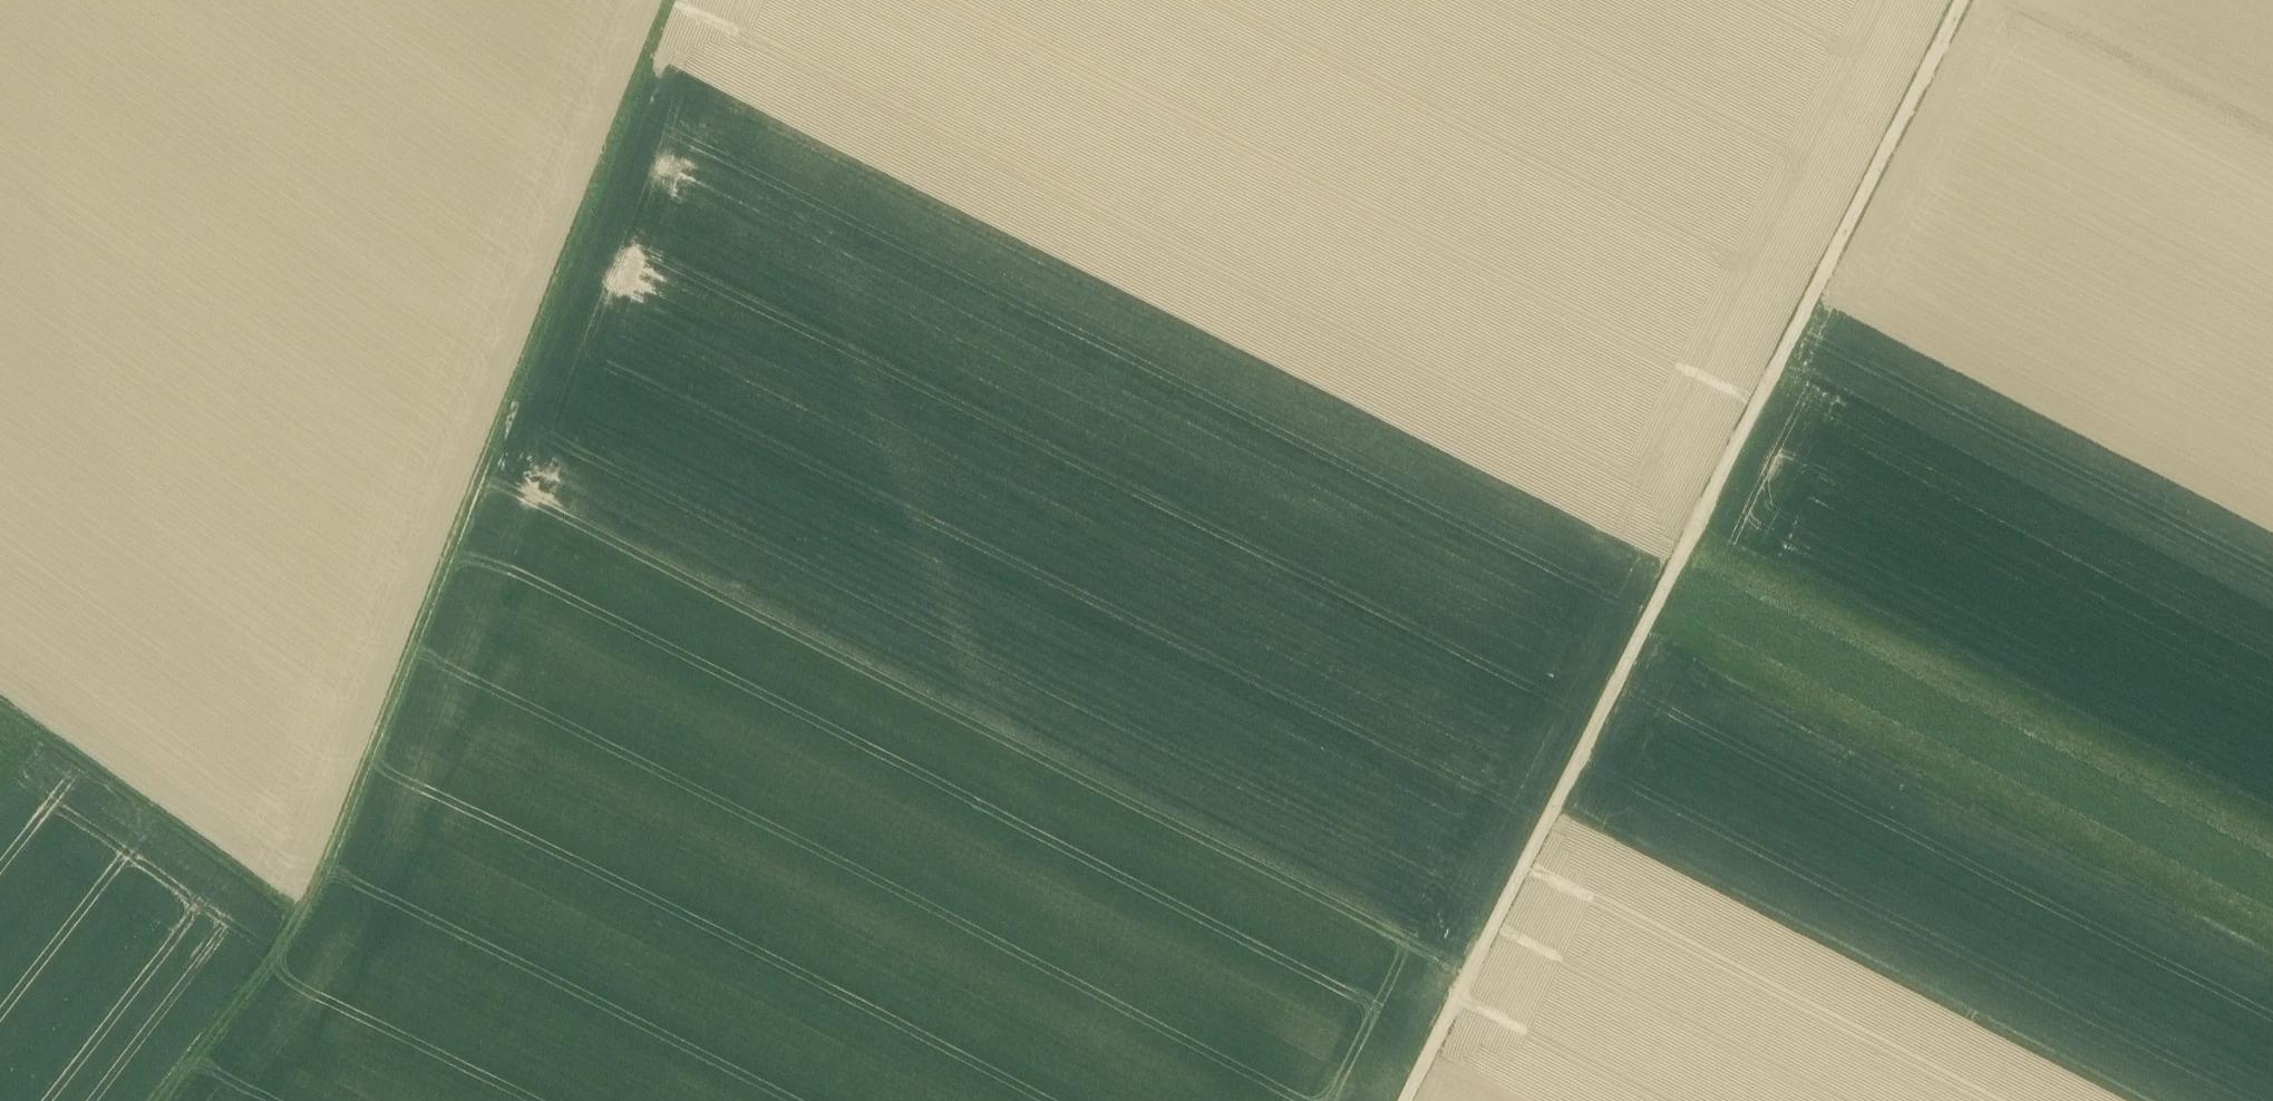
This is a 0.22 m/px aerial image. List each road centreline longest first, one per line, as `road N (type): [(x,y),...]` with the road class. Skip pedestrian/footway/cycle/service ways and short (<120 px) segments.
road 1 (track): [(1964,0),(1406,1100)]
road 2 (track): [(669,0),(304,914)]
road 3 (track): [(0,704),(304,914)]
road 4 (track): [(304,914),(158,1100)]

